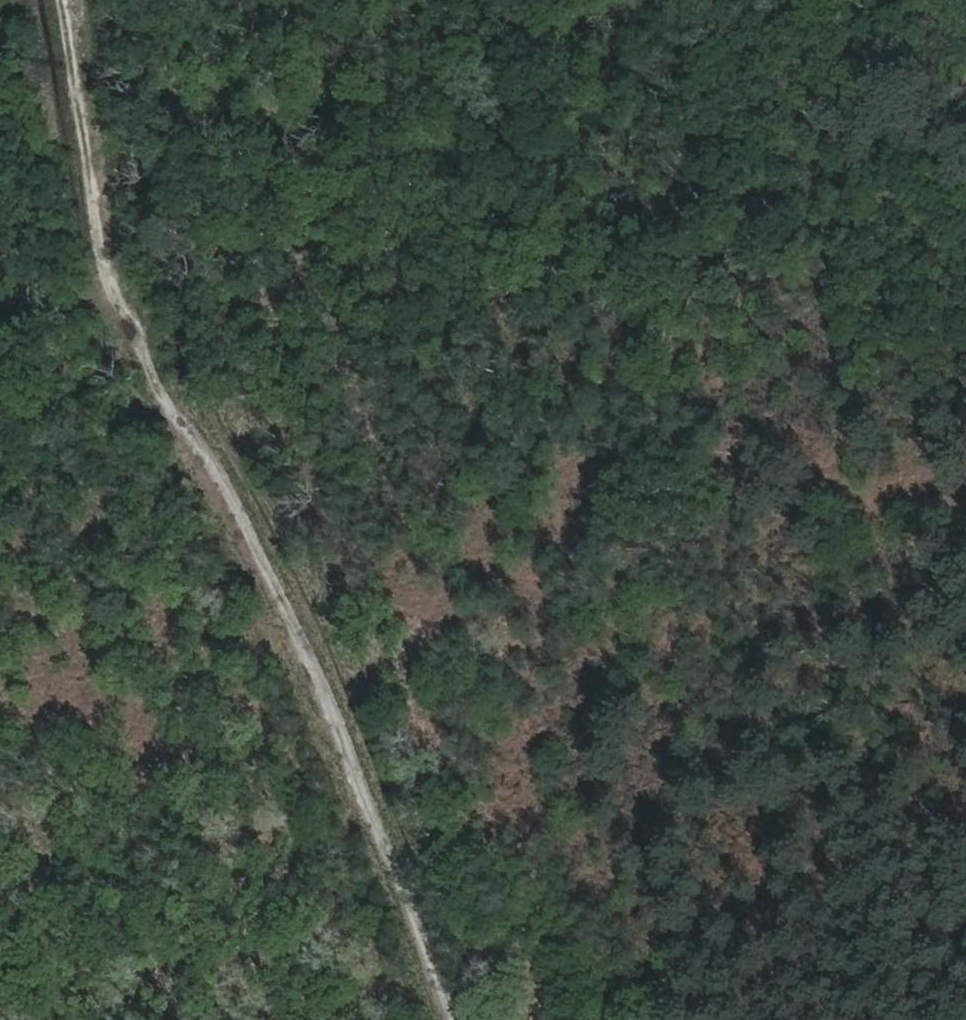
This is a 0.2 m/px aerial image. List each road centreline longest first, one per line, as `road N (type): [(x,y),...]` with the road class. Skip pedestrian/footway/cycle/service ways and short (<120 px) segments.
road 1 (track): [(449,1019),(119,275),(78,0)]

